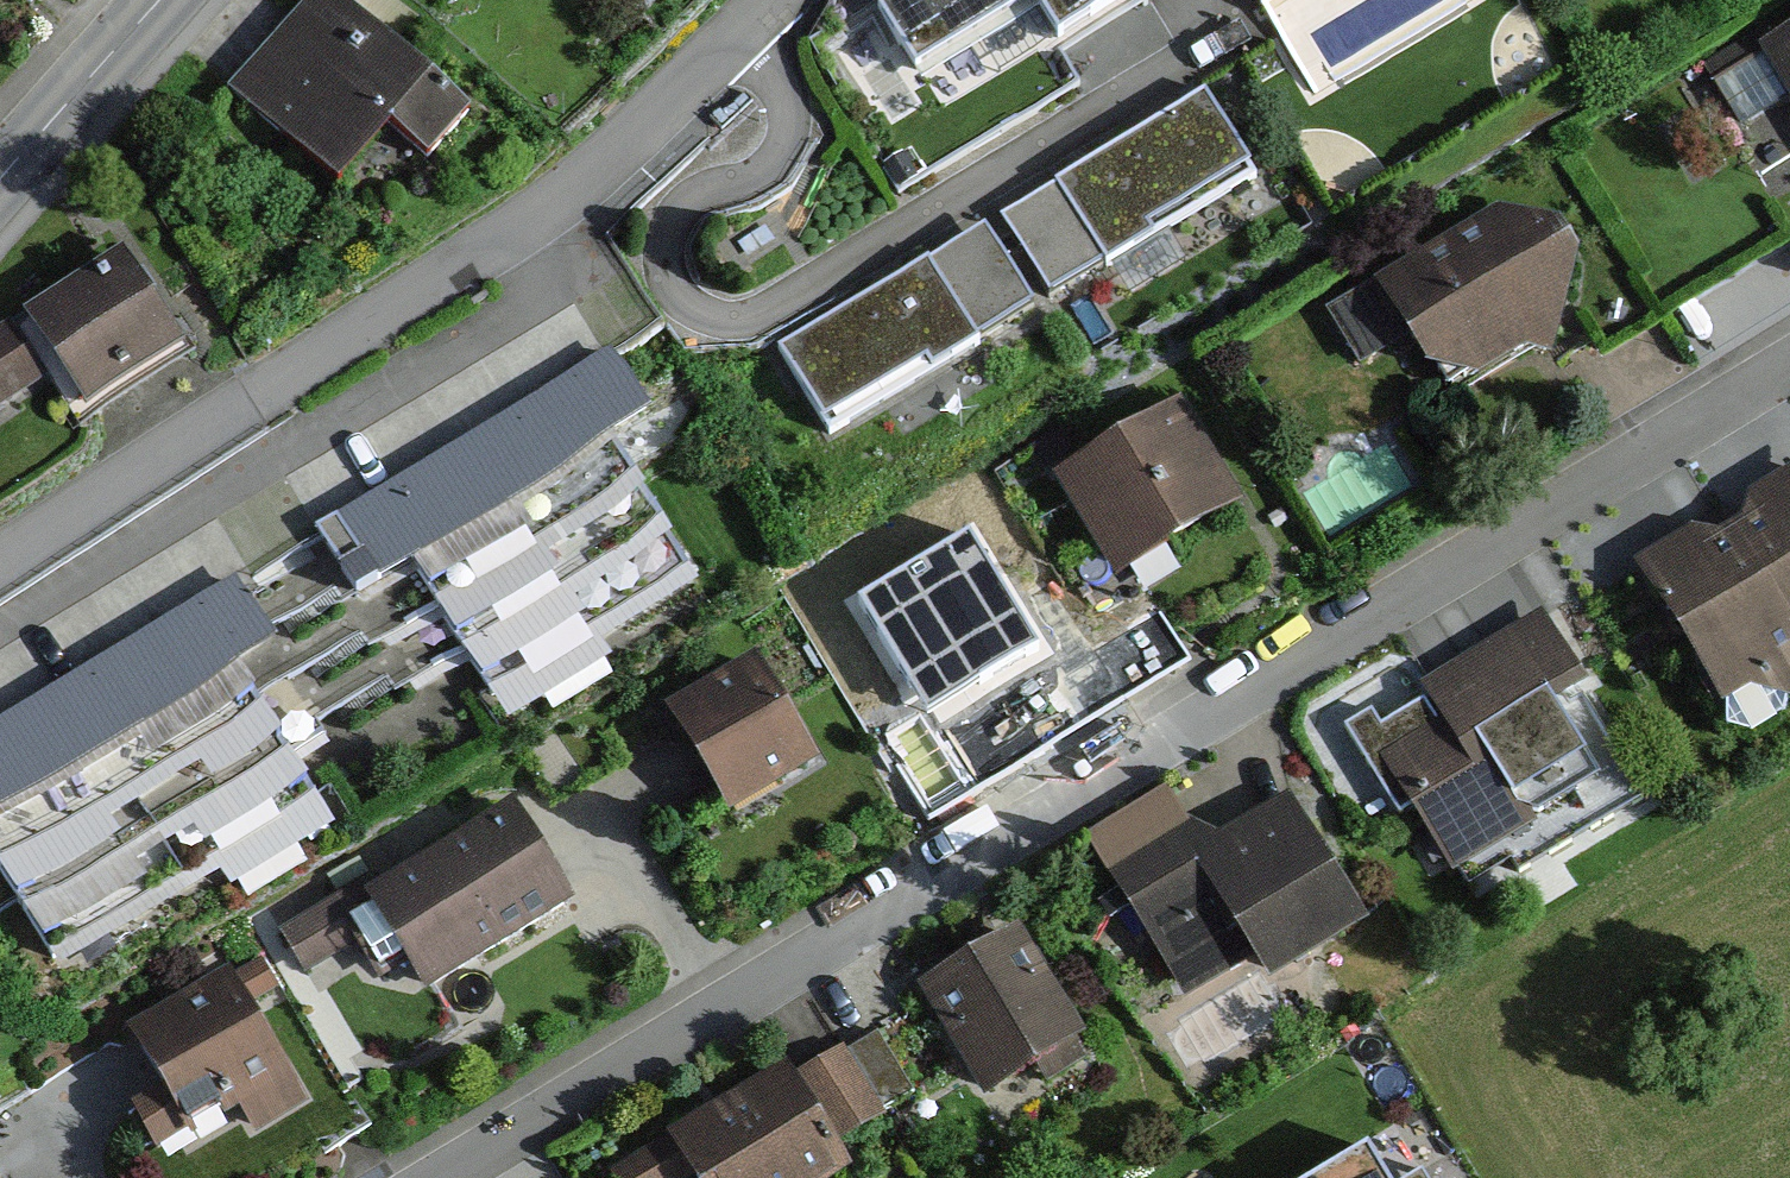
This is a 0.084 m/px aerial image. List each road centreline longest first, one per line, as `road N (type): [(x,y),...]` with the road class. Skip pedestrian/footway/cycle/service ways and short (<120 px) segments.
road 1 (residential): [(429,1177),(1789,359)]
road 2 (residential): [(743,25),(786,94),(784,144),(767,170),(677,215),(667,252),(687,303),(726,313),(775,311),(1211,45)]
road 3 (residential): [(743,25),(570,191),(0,558)]
road 4 (tertiary): [(159,0),(0,178)]

